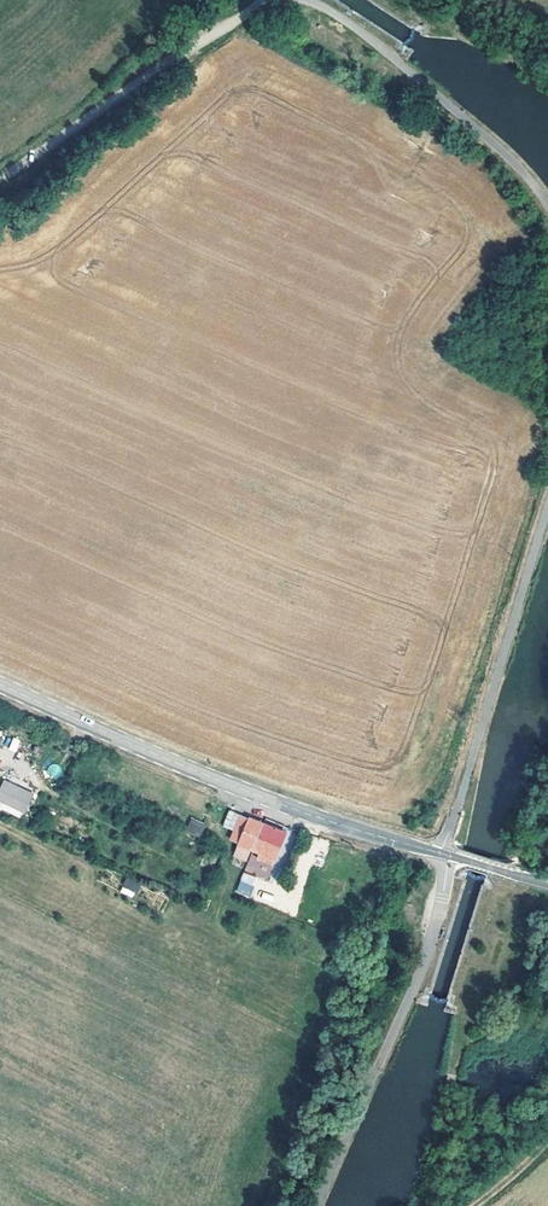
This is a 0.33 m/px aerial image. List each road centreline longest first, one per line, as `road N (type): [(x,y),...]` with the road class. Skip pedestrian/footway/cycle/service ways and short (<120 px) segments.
road 1 (tertiary): [(547,882),(237,788),(0,684)]

